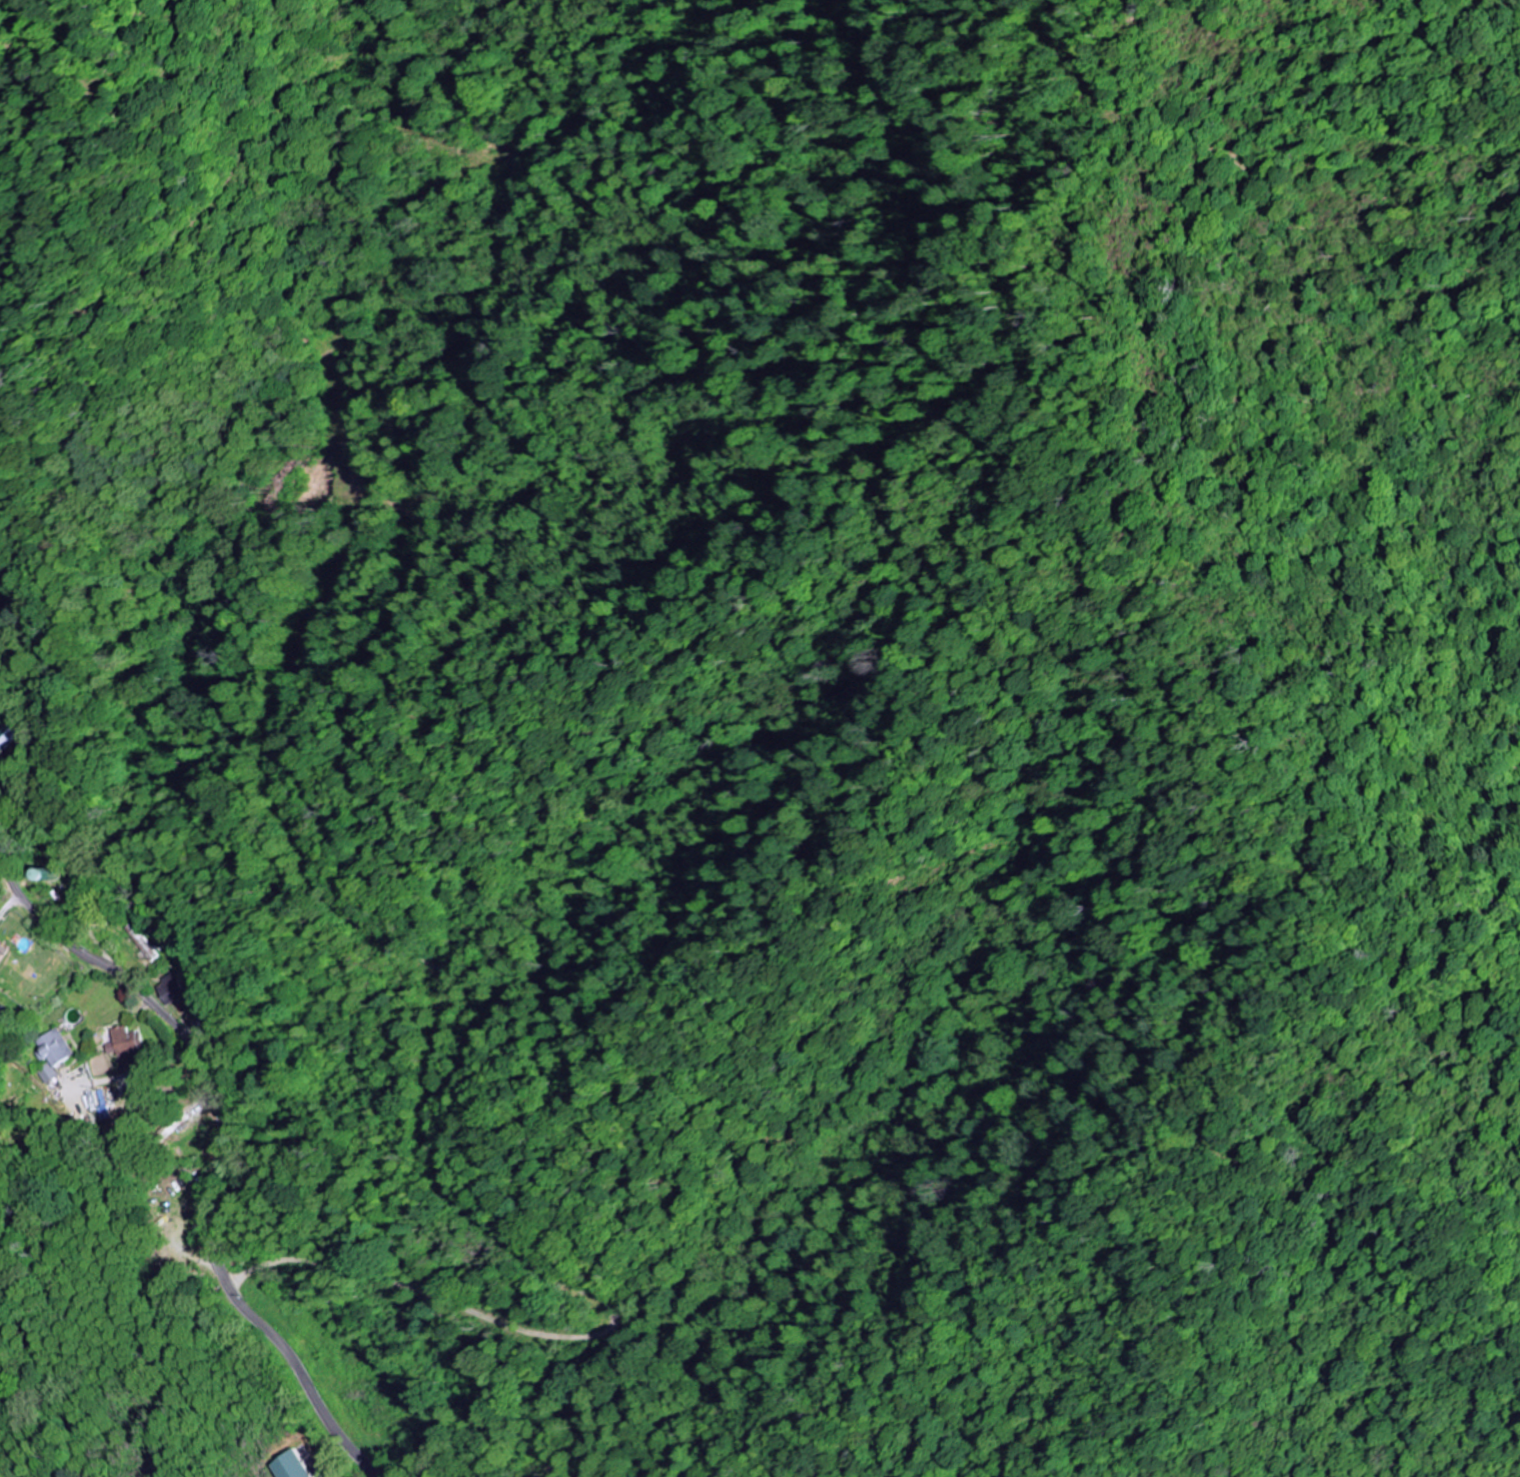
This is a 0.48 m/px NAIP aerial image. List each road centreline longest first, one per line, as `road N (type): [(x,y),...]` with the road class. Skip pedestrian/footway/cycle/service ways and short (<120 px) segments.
road 1 (tertiary): [(384,1476),(340,1434),(221,1264),(213,1221),(223,1155),(220,1100),(199,1050),(153,999)]
road 2 (tertiary): [(153,999),(41,917),(0,846)]
road 3 (residential): [(199,1050),(130,1078),(74,1084)]

